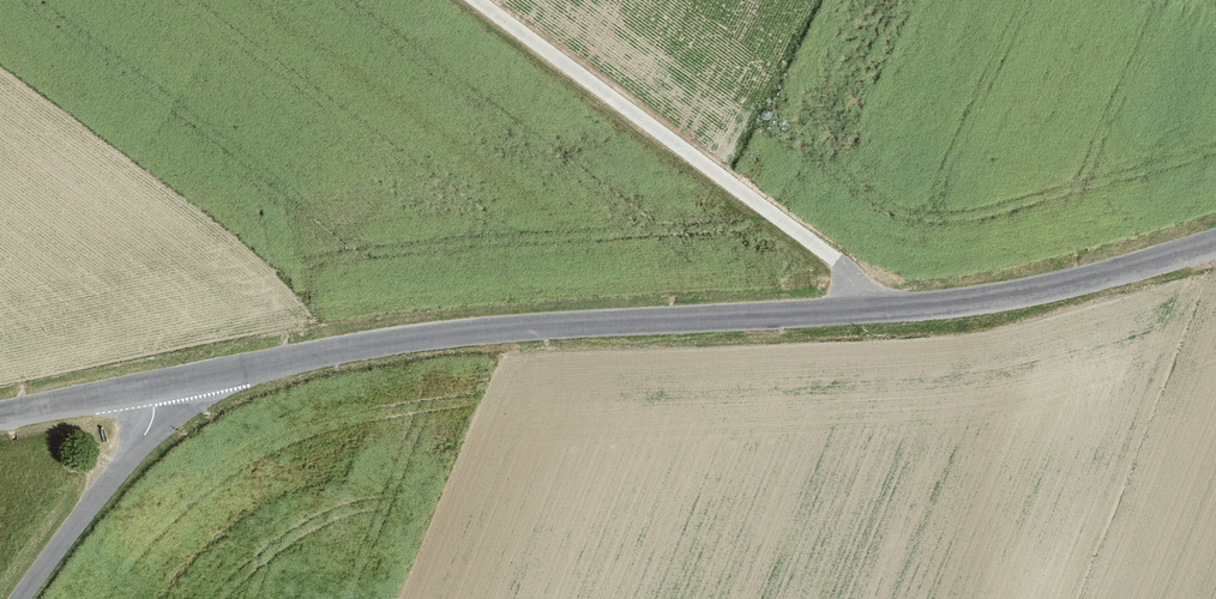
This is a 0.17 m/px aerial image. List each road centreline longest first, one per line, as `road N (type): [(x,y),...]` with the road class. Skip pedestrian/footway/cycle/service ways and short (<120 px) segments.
road 1 (tertiary): [(150,386),(435,336),(1000,298),(1215,239)]
road 2 (track): [(878,310),(839,262),(474,0)]
road 3 (tertiary): [(21,598),(144,436),(154,415),(150,386)]
road 4 (tertiary): [(0,418),(150,386)]

